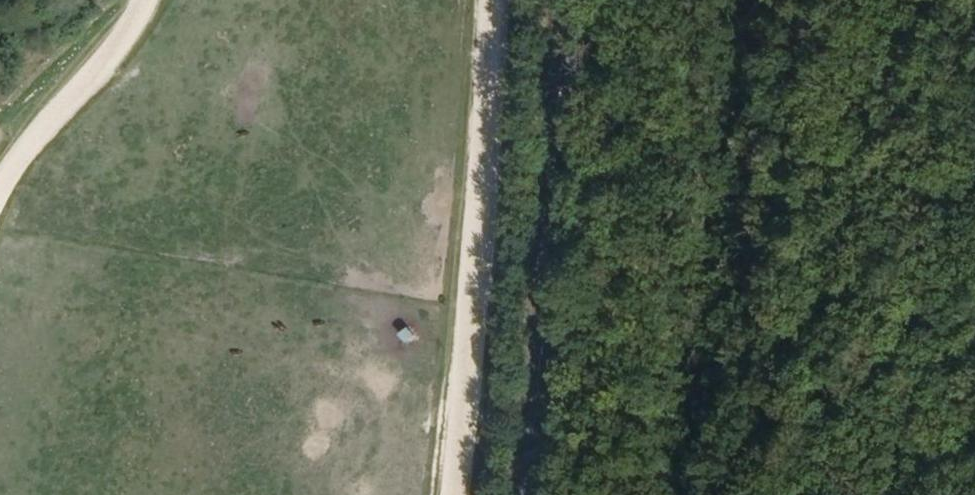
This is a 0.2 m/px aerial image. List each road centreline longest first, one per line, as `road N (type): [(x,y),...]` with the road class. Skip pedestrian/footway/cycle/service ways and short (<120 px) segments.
road 1 (track): [(490,0),(480,84),(471,406),(453,494)]
road 2 (secondary): [(516,494),(553,0)]
road 3 (track): [(0,209),(29,136),(98,67),(134,0)]
road 4 (track): [(875,0),(867,36),(935,180),(974,212)]

